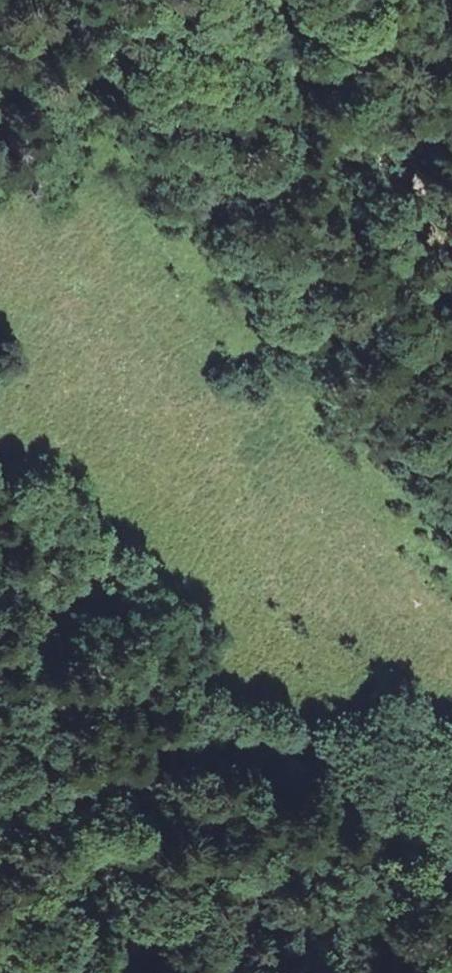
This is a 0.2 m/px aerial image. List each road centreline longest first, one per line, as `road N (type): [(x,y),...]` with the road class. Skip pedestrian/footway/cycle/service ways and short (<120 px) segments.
road 1 (track): [(398,0),(361,39),(281,87),(223,107),(137,52),(105,0)]

